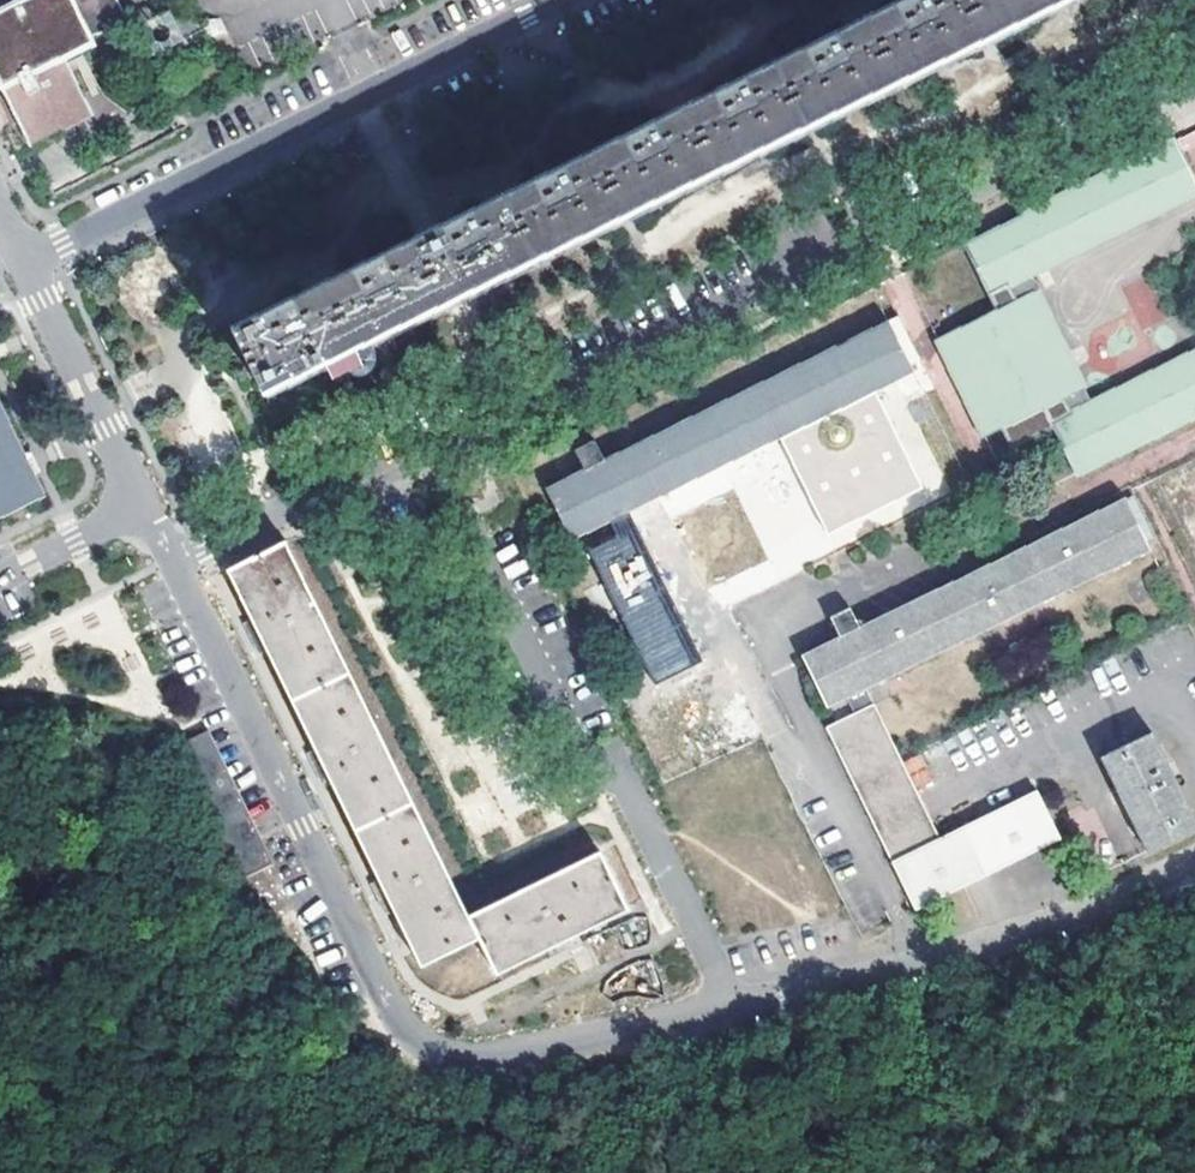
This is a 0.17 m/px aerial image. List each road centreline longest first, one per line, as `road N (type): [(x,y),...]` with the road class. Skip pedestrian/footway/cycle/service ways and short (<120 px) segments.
road 1 (residential): [(173,563),(401,1028),(418,1044),(450,1059),(484,1057),(737,1005)]
road 2 (residential): [(411,449),(1194,76)]
road 3 (residential): [(737,1005),(623,776),(582,768),(411,449)]
road 4 (residential): [(23,263),(560,0)]
road 5 (residential): [(737,1005),(1004,937),(1194,862)]
road 6 (residential): [(23,263),(141,507)]
road 7 (residential): [(173,563),(411,449)]
road 8 (residential): [(0,576),(141,507)]

